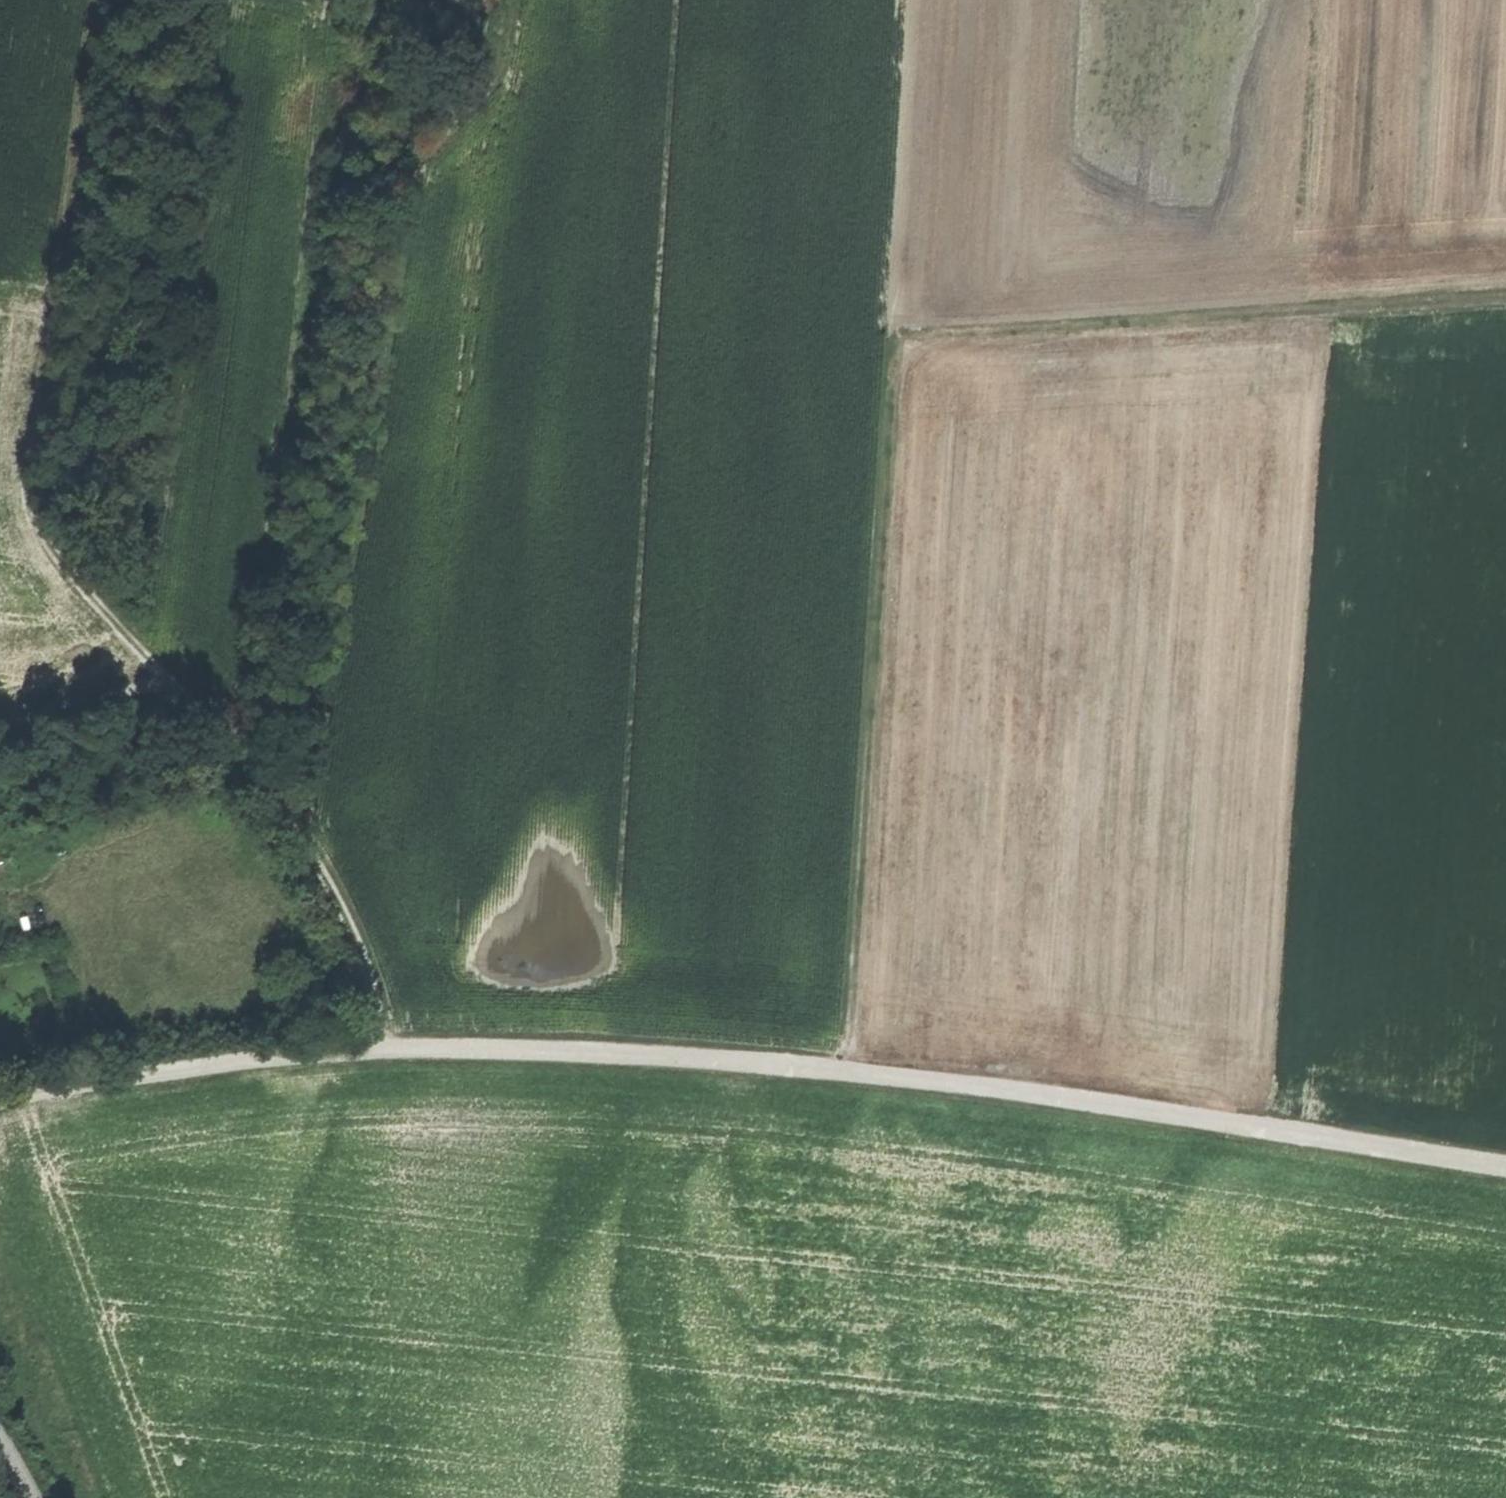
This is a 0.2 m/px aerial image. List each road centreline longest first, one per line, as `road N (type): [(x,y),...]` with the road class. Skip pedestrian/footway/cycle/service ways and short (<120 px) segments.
road 1 (track): [(14,1095),(378,1044),(862,1070),(1505,1160)]
road 2 (track): [(862,1070),(902,337),(1505,303)]
road 3 (track): [(99,0),(34,541),(324,858),(378,1044)]

